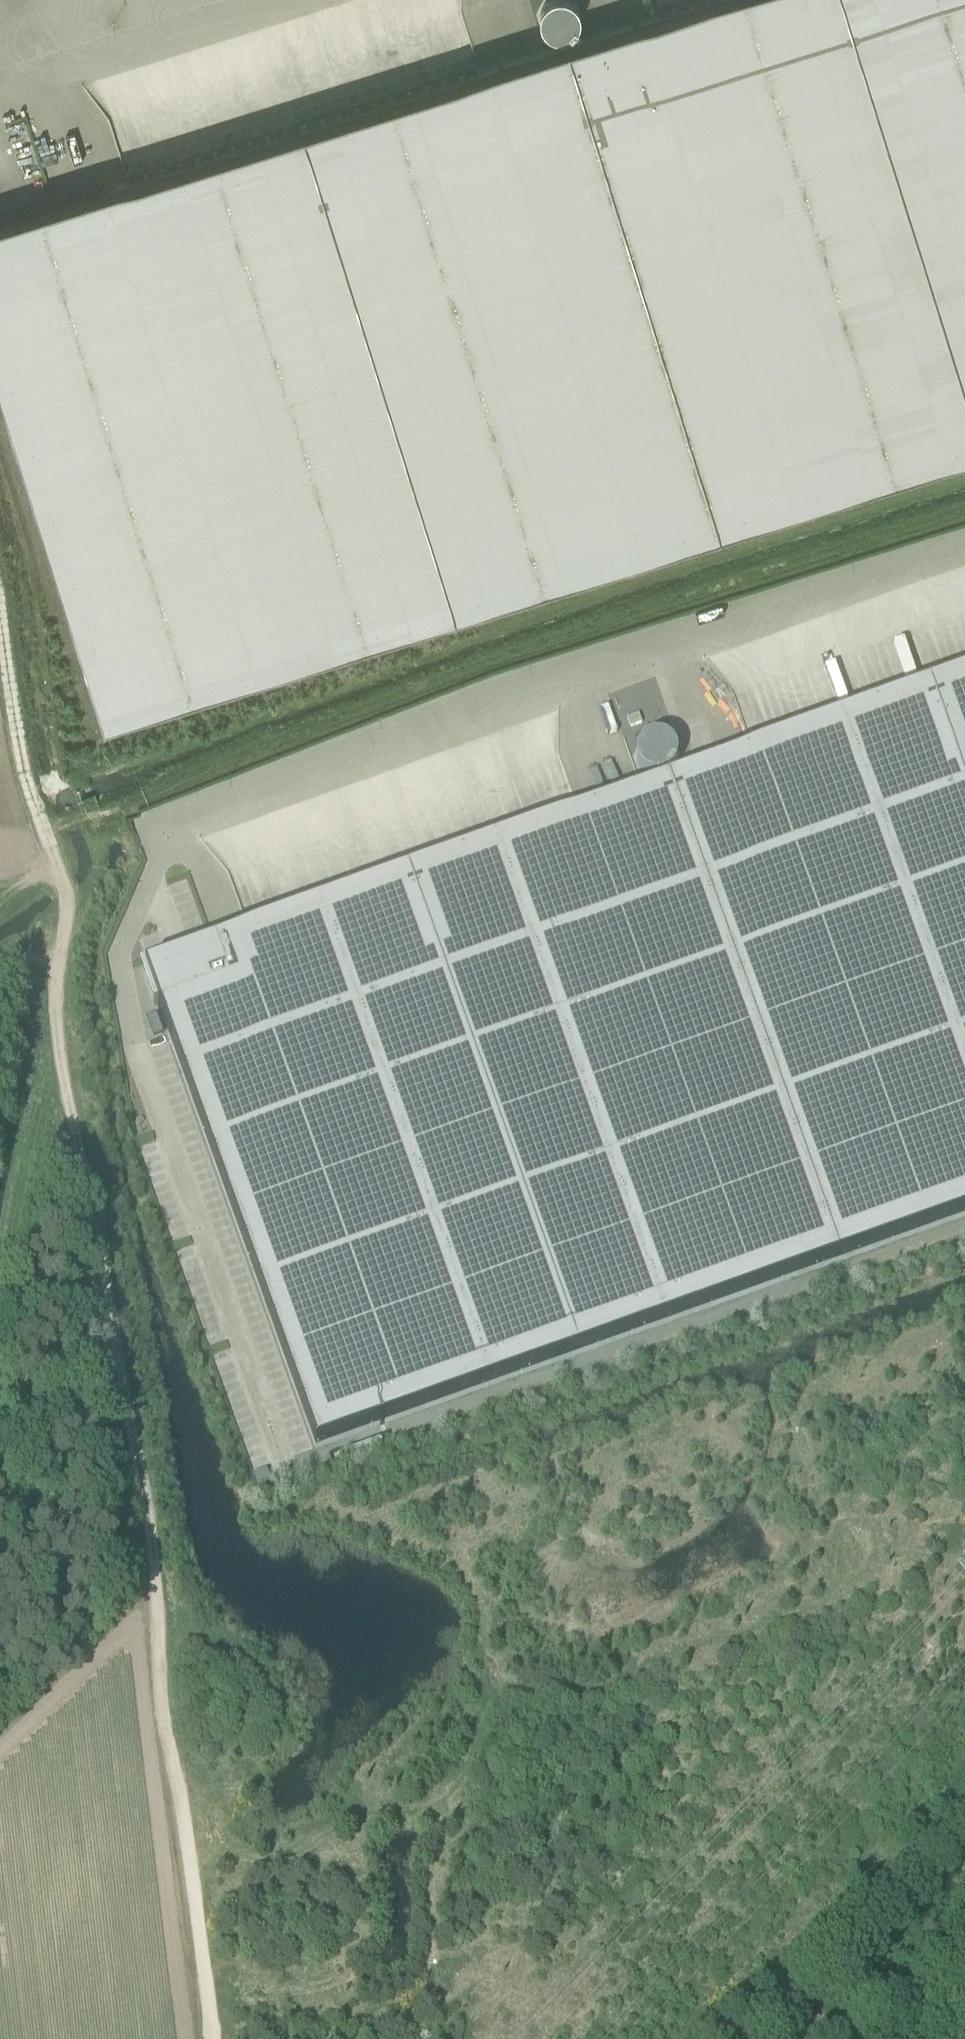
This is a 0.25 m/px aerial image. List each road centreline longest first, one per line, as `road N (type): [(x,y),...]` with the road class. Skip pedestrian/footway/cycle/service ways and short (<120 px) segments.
road 1 (track): [(218,2038),(150,1541),(67,1086)]
road 2 (unclassified): [(747,2038),(964,1818)]
road 3 (track): [(0,607),(22,768),(63,883)]
road 4 (track): [(67,1086),(55,1011),(71,900),(63,883),(47,877),(0,904)]

